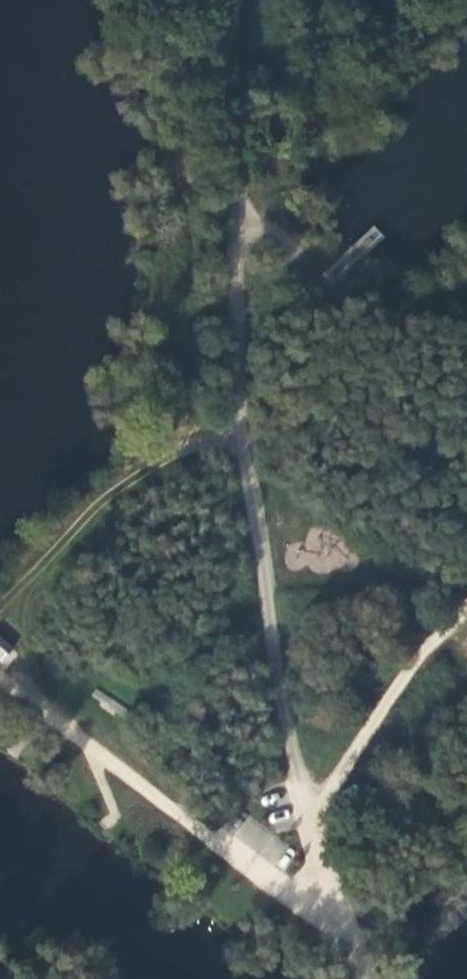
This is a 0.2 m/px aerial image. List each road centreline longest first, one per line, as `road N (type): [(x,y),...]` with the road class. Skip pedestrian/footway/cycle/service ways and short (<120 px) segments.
road 1 (track): [(372,978),(320,873),(268,587),(252,453),(242,0)]
road 2 (track): [(338,921),(240,871),(4,657),(3,623),(63,541),(186,438),(225,439),(252,453)]
road 3 (track): [(307,823),(431,649),(466,613)]

